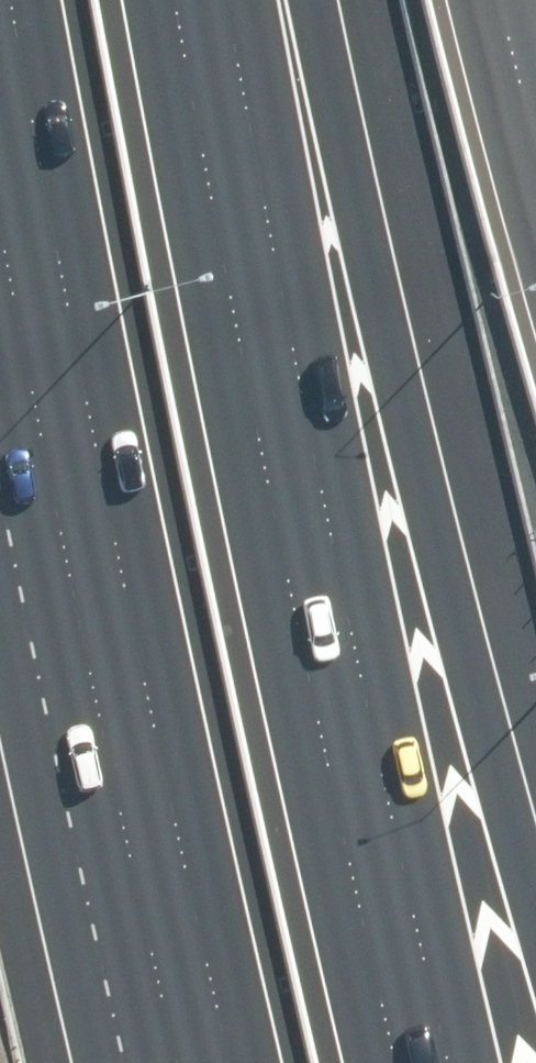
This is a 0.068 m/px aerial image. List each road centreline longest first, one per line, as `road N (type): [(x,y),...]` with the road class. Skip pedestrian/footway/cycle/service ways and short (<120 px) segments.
road 1 (motorway): [(209,23),(358,778),(428,1062)]
road 2 (motorway): [(209,23),(325,226),(535,954)]
road 3 (motorway): [(200,1062),(0,206)]

